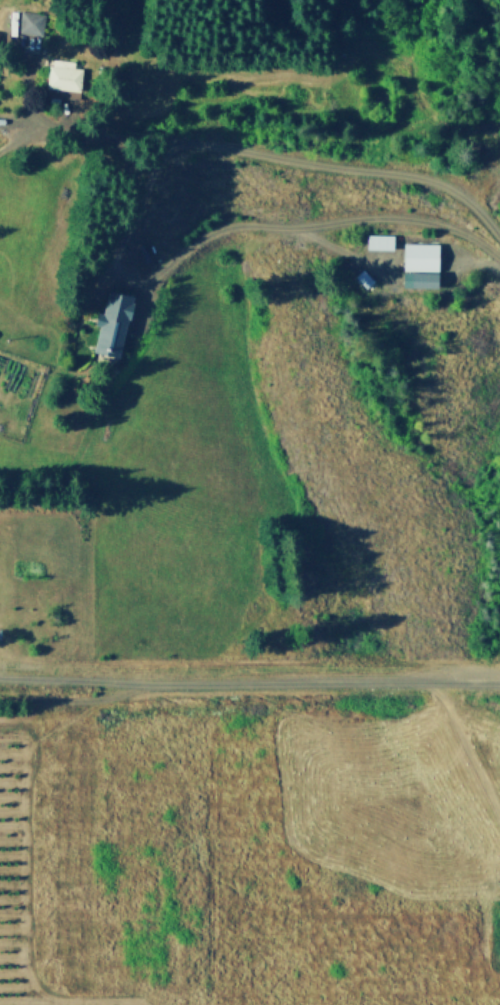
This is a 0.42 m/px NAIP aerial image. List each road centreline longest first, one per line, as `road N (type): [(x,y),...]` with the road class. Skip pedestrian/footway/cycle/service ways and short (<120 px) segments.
road 1 (track): [(429,682),(499,819)]

